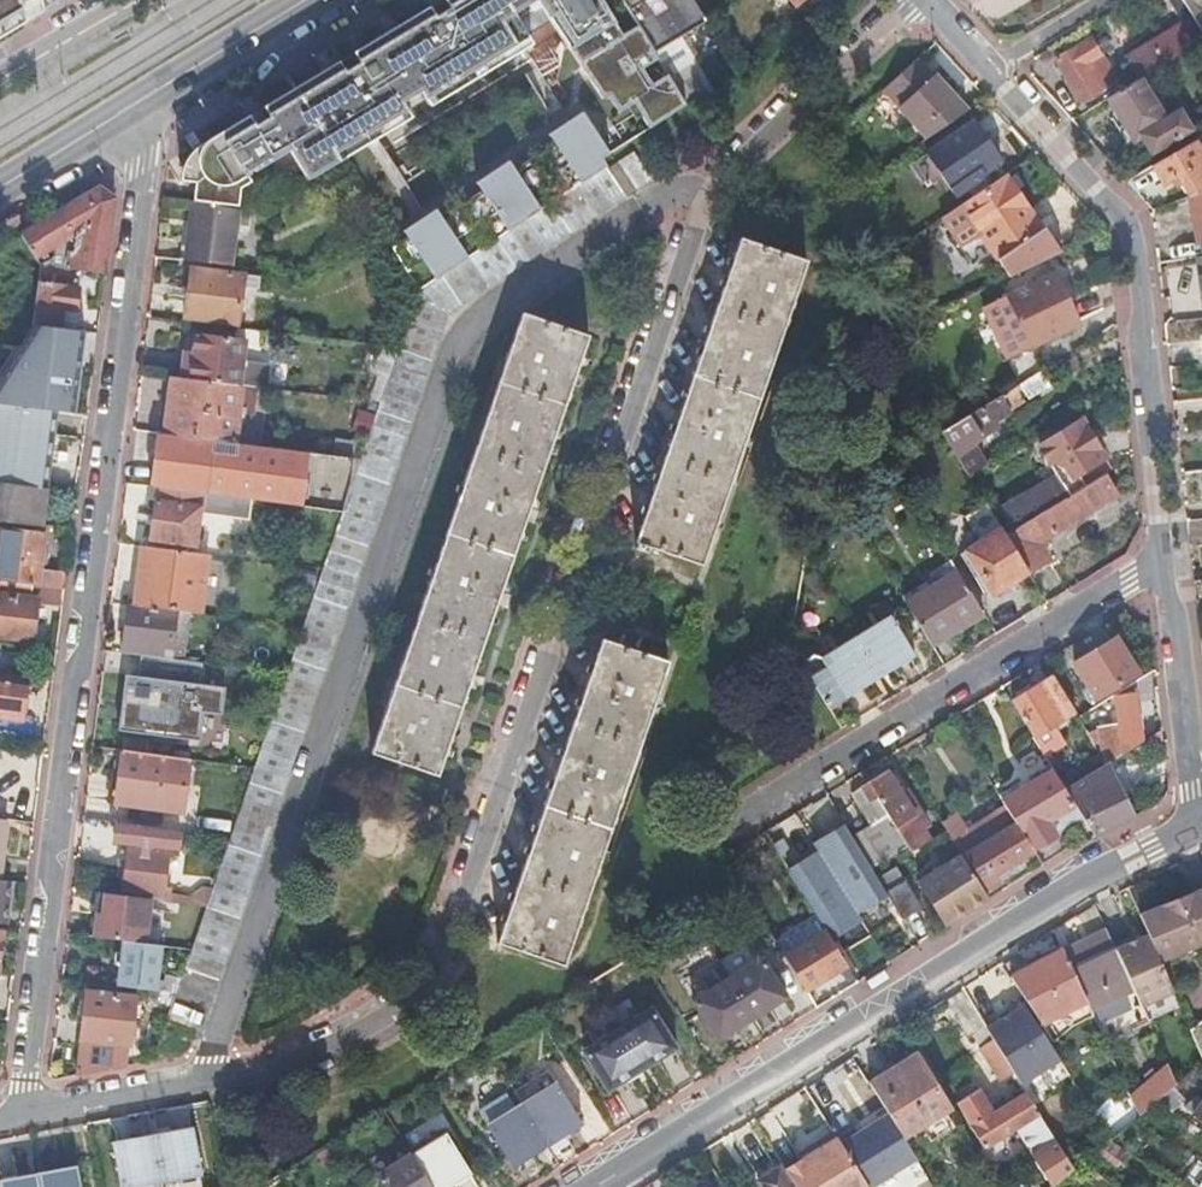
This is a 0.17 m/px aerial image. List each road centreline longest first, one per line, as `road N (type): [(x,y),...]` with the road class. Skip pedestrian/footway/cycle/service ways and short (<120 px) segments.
road 1 (residential): [(904,0),(700,187),(430,962),(271,1063),(23,1110)]
road 2 (residential): [(154,92),(23,1110)]
road 3 (tertiary): [(1198,825),(1007,927),(585,1186)]
road 4 (residential): [(985,74),(1124,221),(1167,562)]
road 5 (residential): [(707,846),(1167,562)]
road 6 (residential): [(1167,562),(1198,825)]
road 7 (primary): [(154,92),(0,187)]
road 8 (primary): [(304,0),(154,92)]
road 9 (residential): [(1107,0),(985,74)]
road 10 (residential): [(120,0),(0,73)]

